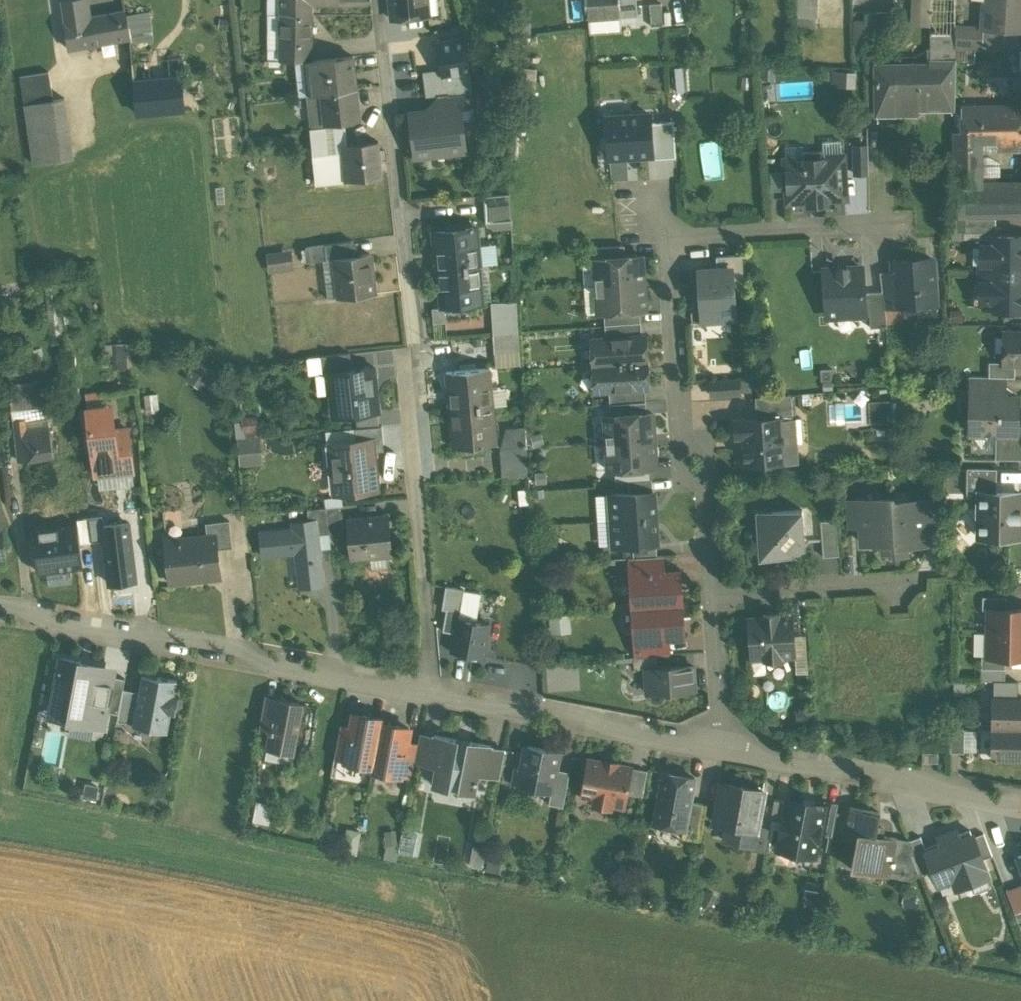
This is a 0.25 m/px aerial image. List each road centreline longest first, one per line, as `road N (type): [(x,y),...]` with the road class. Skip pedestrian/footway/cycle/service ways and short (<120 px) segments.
road 1 (residential): [(433,697),(381,0)]
road 2 (residential): [(433,697),(0,612)]
road 3 (residential): [(713,594),(707,470),(683,445),(670,235)]
road 4 (residential): [(1020,796),(720,746)]
road 5 (residential): [(720,746),(433,697)]
road 6 (residential): [(670,235),(882,222)]
road 7 (residential): [(713,594),(904,581)]
road 8 (residential): [(720,746),(713,594)]

